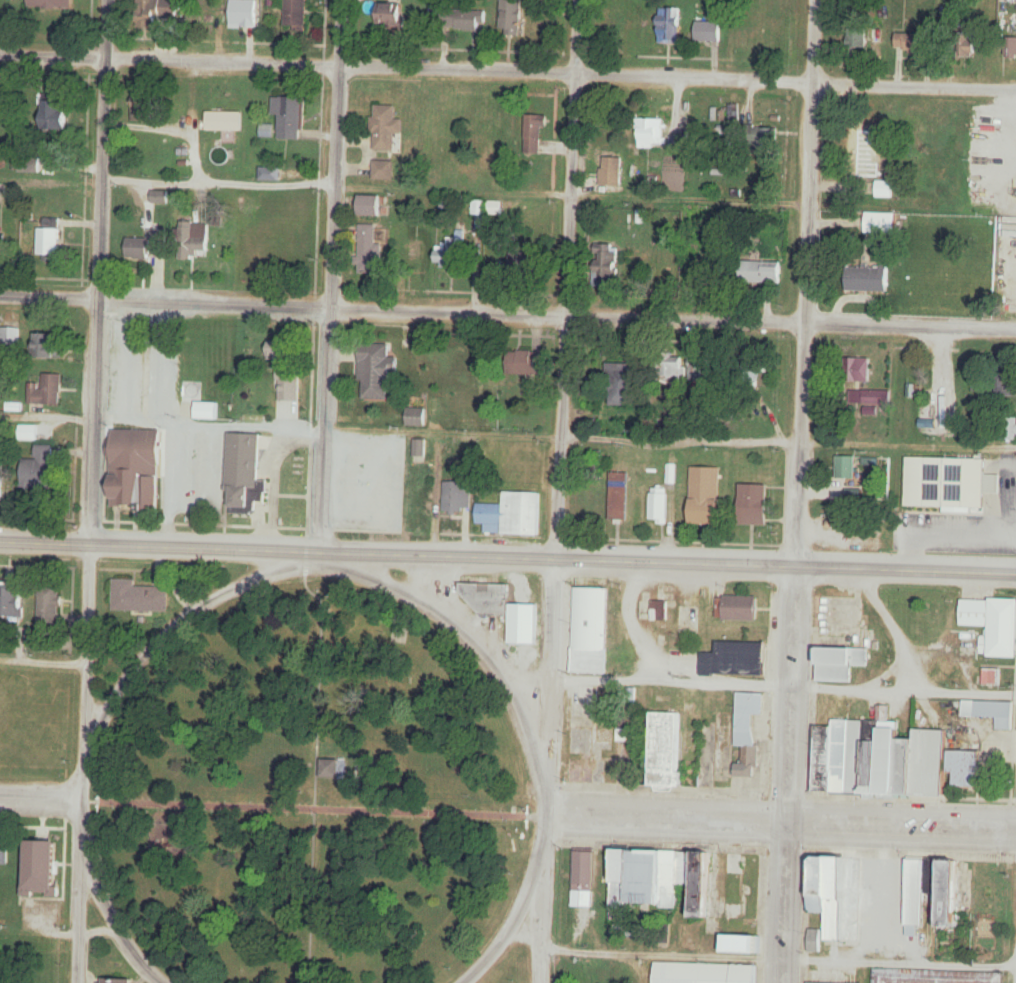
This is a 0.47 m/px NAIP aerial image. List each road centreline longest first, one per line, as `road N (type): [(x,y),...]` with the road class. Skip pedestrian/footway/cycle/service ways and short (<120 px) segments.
road 1 (residential): [(1015,90),(0,54)]
road 2 (tertiary): [(0,540),(1015,575)]
road 3 (residential): [(1015,329),(0,295)]
road 4 (residential): [(543,789),(514,703),(483,653),(400,593),(316,567),(235,587),(186,619),(131,670),(83,765)]
road 5 (residential): [(784,982),(790,586),(810,322)]
road 6 (residential): [(91,543),(110,0)]
road 7 (residential): [(542,842),(565,314)]
road 8 (residential): [(316,567),(337,66)]
road 9 (residential): [(75,982),(91,543)]
road 10 (residential): [(810,322),(818,0)]
road 11 (residential): [(565,314),(578,0)]
road 12 (residential): [(787,820),(542,816)]
road 13 (residential): [(1015,829),(787,820)]
road 14 (residential): [(158,982),(112,919),(80,831)]
road 15 (residential): [(542,842),(502,941),(465,982)]
road 16 (residential): [(541,982),(542,842)]

